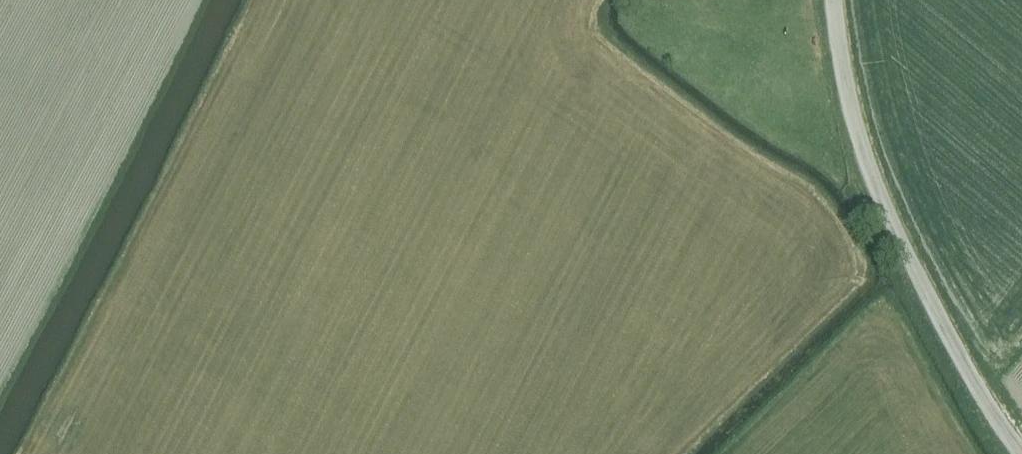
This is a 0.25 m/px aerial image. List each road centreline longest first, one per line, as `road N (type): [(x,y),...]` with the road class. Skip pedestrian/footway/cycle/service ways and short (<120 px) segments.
road 1 (tertiary): [(1021,453),(934,309),(877,188),(844,71),(834,0)]

